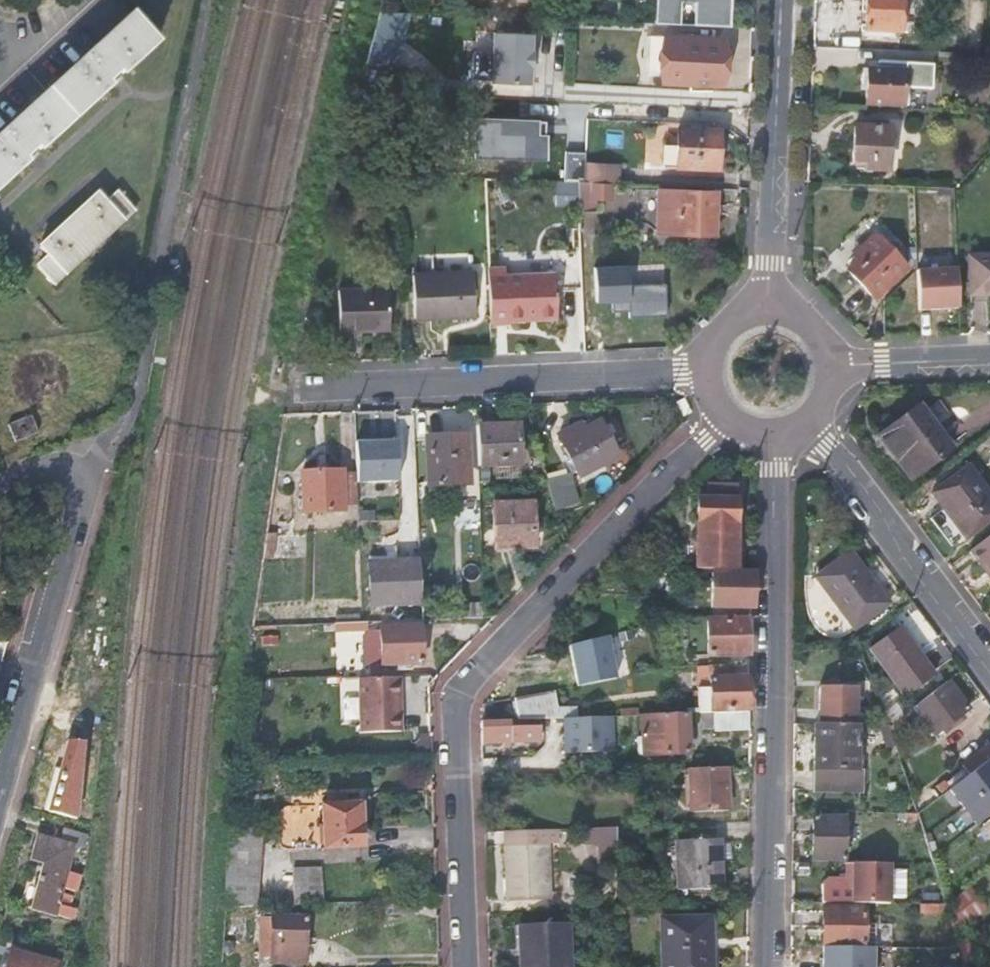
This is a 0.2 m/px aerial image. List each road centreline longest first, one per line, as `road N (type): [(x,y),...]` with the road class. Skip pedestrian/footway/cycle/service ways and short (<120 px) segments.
road 1 (residential): [(466,966),(458,720),(465,693),(732,404)]
road 2 (tertiary): [(768,966),(768,417)]
road 3 (residential): [(718,371),(290,389)]
road 4 (residential): [(0,787),(76,502),(75,483),(59,465),(0,484)]
road 5 (tertiary): [(783,0),(763,325)]
road 6 (residential): [(792,408),(989,664)]
road 7 (residential): [(989,358),(810,365)]

